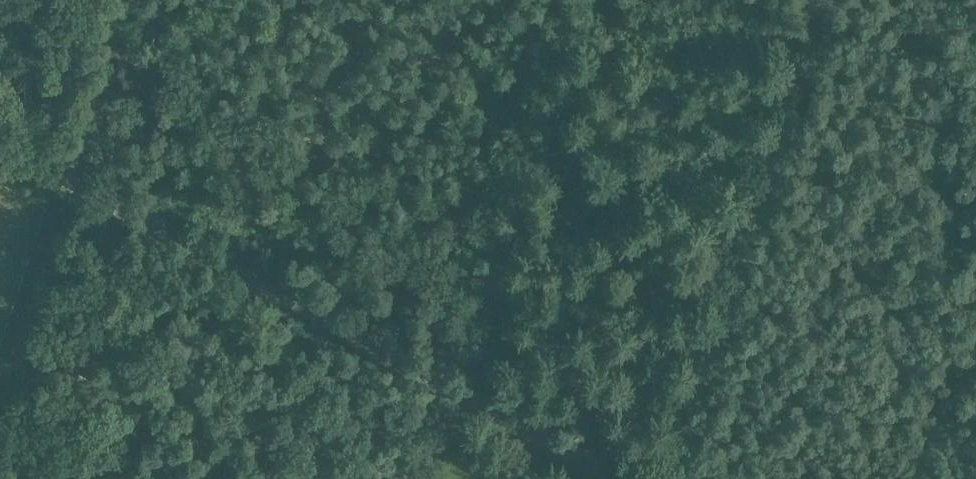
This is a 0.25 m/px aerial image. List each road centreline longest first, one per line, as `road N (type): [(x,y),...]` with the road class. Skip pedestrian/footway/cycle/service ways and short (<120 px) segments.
road 1 (unclassified): [(627,478),(0,140)]
road 2 (track): [(825,0),(663,478)]
road 3 (track): [(119,0),(63,174)]

